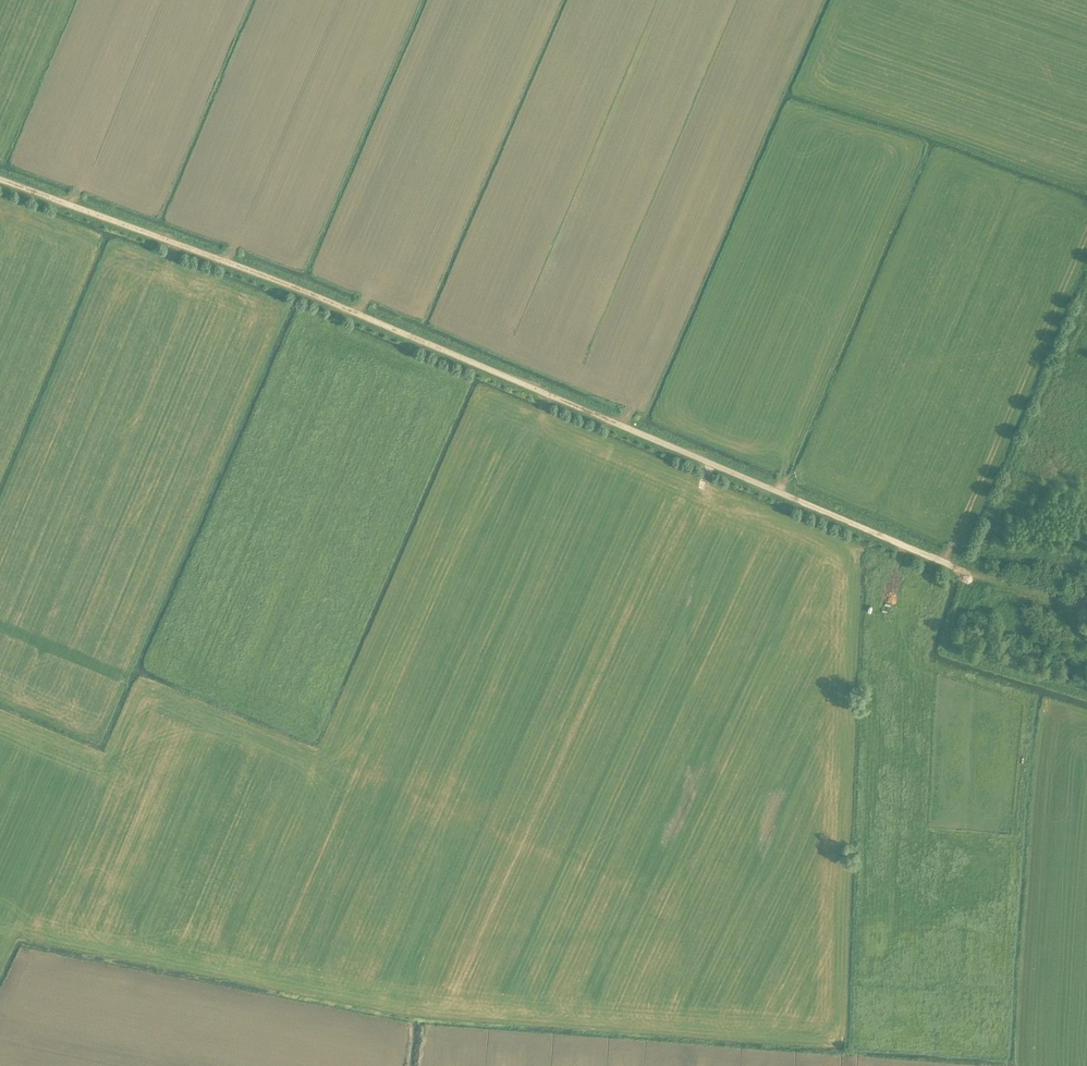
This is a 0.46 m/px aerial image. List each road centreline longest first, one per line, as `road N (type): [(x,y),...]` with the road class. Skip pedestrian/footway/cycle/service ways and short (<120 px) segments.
road 1 (unclassified): [(954,568),(279,282),(0,180)]
road 2 (track): [(1086,627),(1044,593),(954,568)]

